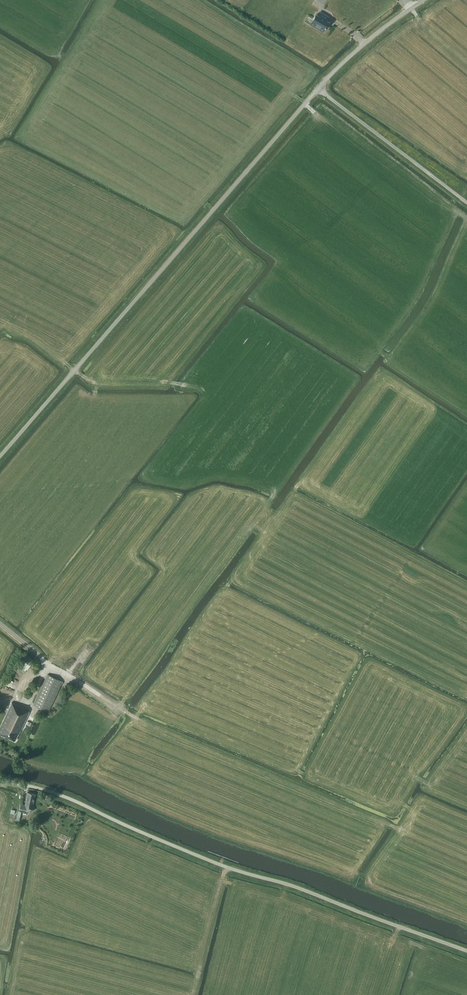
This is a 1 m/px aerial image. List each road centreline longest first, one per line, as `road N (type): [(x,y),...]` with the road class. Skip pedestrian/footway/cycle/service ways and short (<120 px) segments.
road 1 (unclassified): [(0,456),(330,76),(425,0)]
road 2 (unclassified): [(466,950),(205,859),(70,798),(0,779)]

